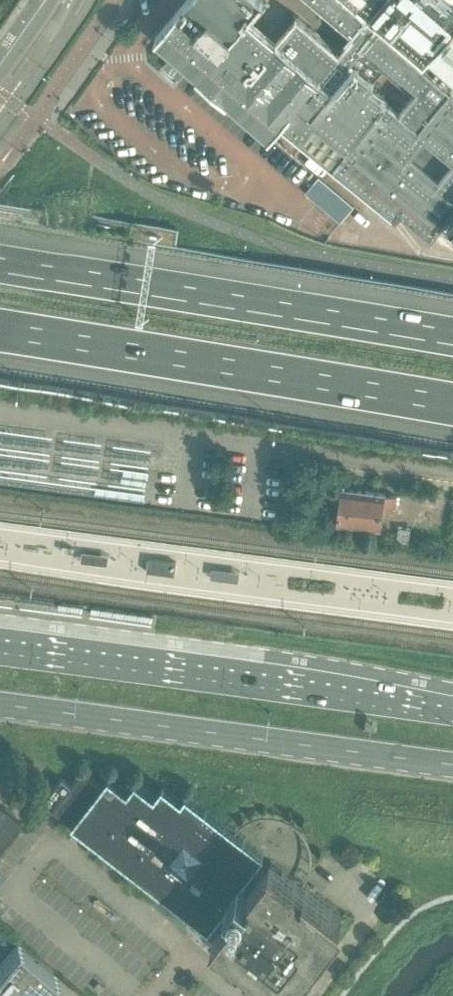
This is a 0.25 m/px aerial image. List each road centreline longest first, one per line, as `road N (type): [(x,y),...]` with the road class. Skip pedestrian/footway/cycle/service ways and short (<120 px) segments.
road 1 (motorway): [(0,329),(452,404)]
road 2 (motorway): [(452,330),(0,256)]
road 3 (primary): [(0,704),(452,764)]
road 4 (primary): [(452,711),(0,652)]
road 5 (tertiary): [(0,130),(90,0)]

